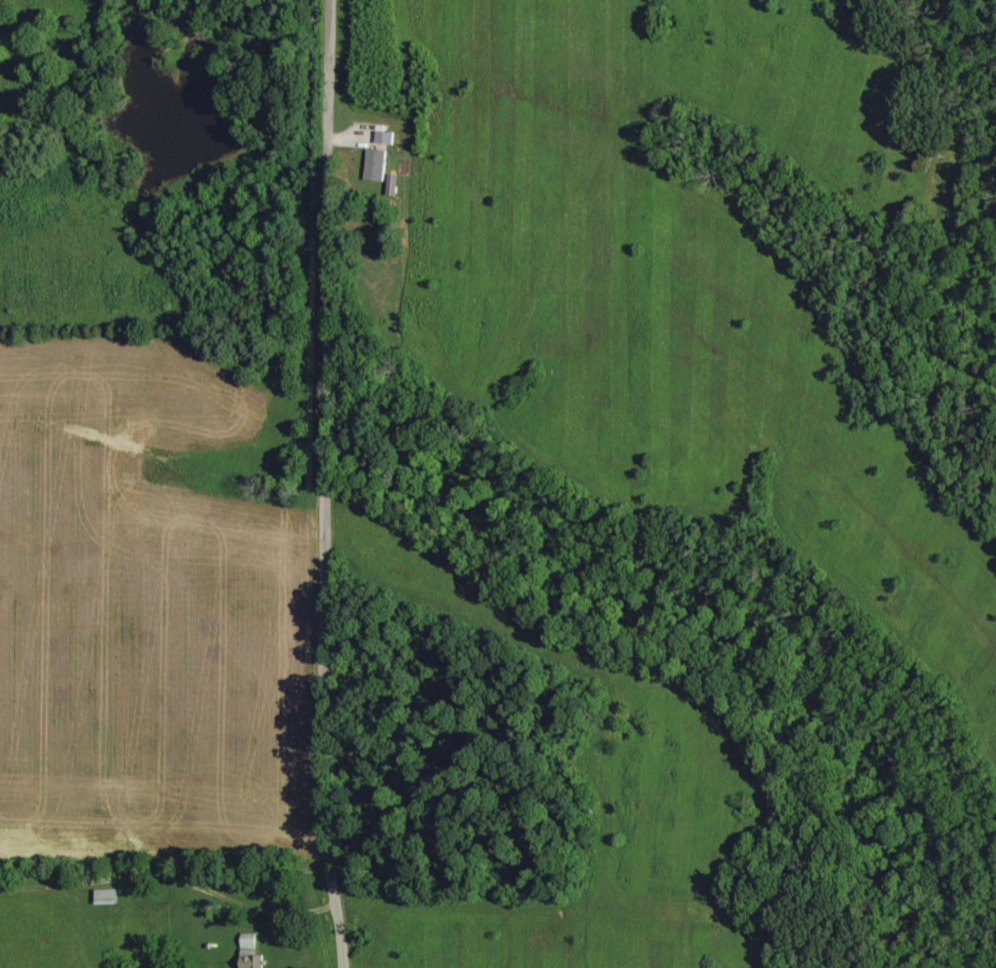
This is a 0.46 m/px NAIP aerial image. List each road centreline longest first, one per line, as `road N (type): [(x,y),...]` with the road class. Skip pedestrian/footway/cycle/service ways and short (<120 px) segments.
road 1 (residential): [(341,967),(324,848),(327,0)]

